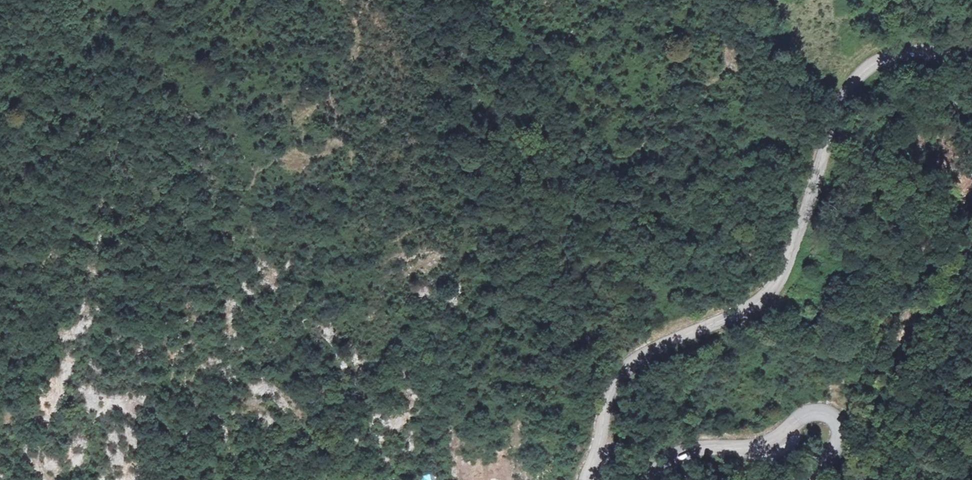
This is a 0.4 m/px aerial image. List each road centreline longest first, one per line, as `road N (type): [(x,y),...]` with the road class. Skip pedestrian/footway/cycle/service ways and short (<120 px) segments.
road 1 (tertiary): [(587,479),(609,396),(629,364),(746,307),(776,284),(860,76),(894,52),(971,54)]
road 2 (tertiary): [(805,479),(840,431),(828,410),(816,410),(768,441),(678,452),(657,479)]

